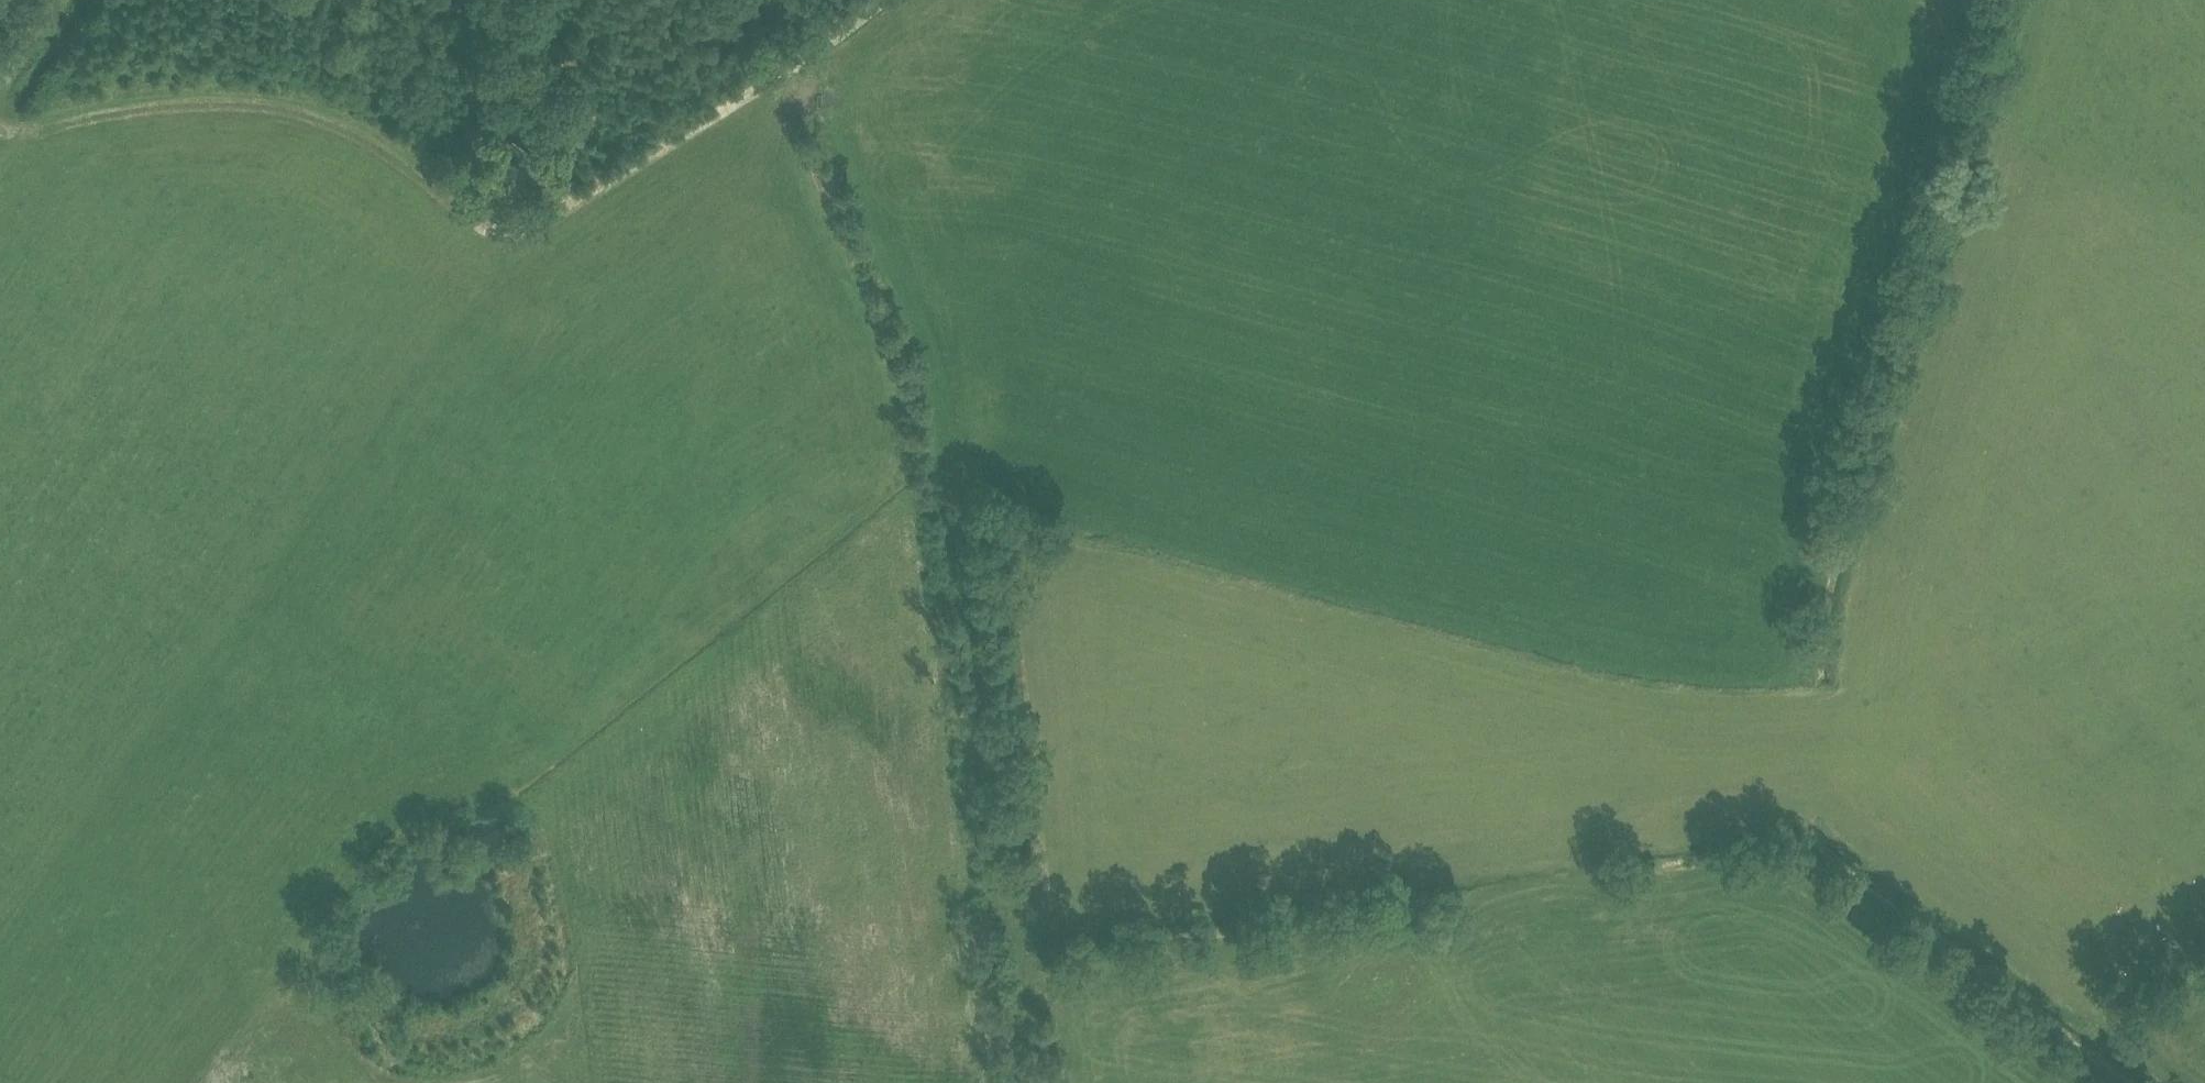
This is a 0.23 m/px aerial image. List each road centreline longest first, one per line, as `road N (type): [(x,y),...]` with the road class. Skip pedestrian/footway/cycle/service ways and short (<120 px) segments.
road 1 (track): [(784,0),(936,318),(1047,1082)]
road 2 (track): [(466,212),(507,241),(811,58),(886,0)]

